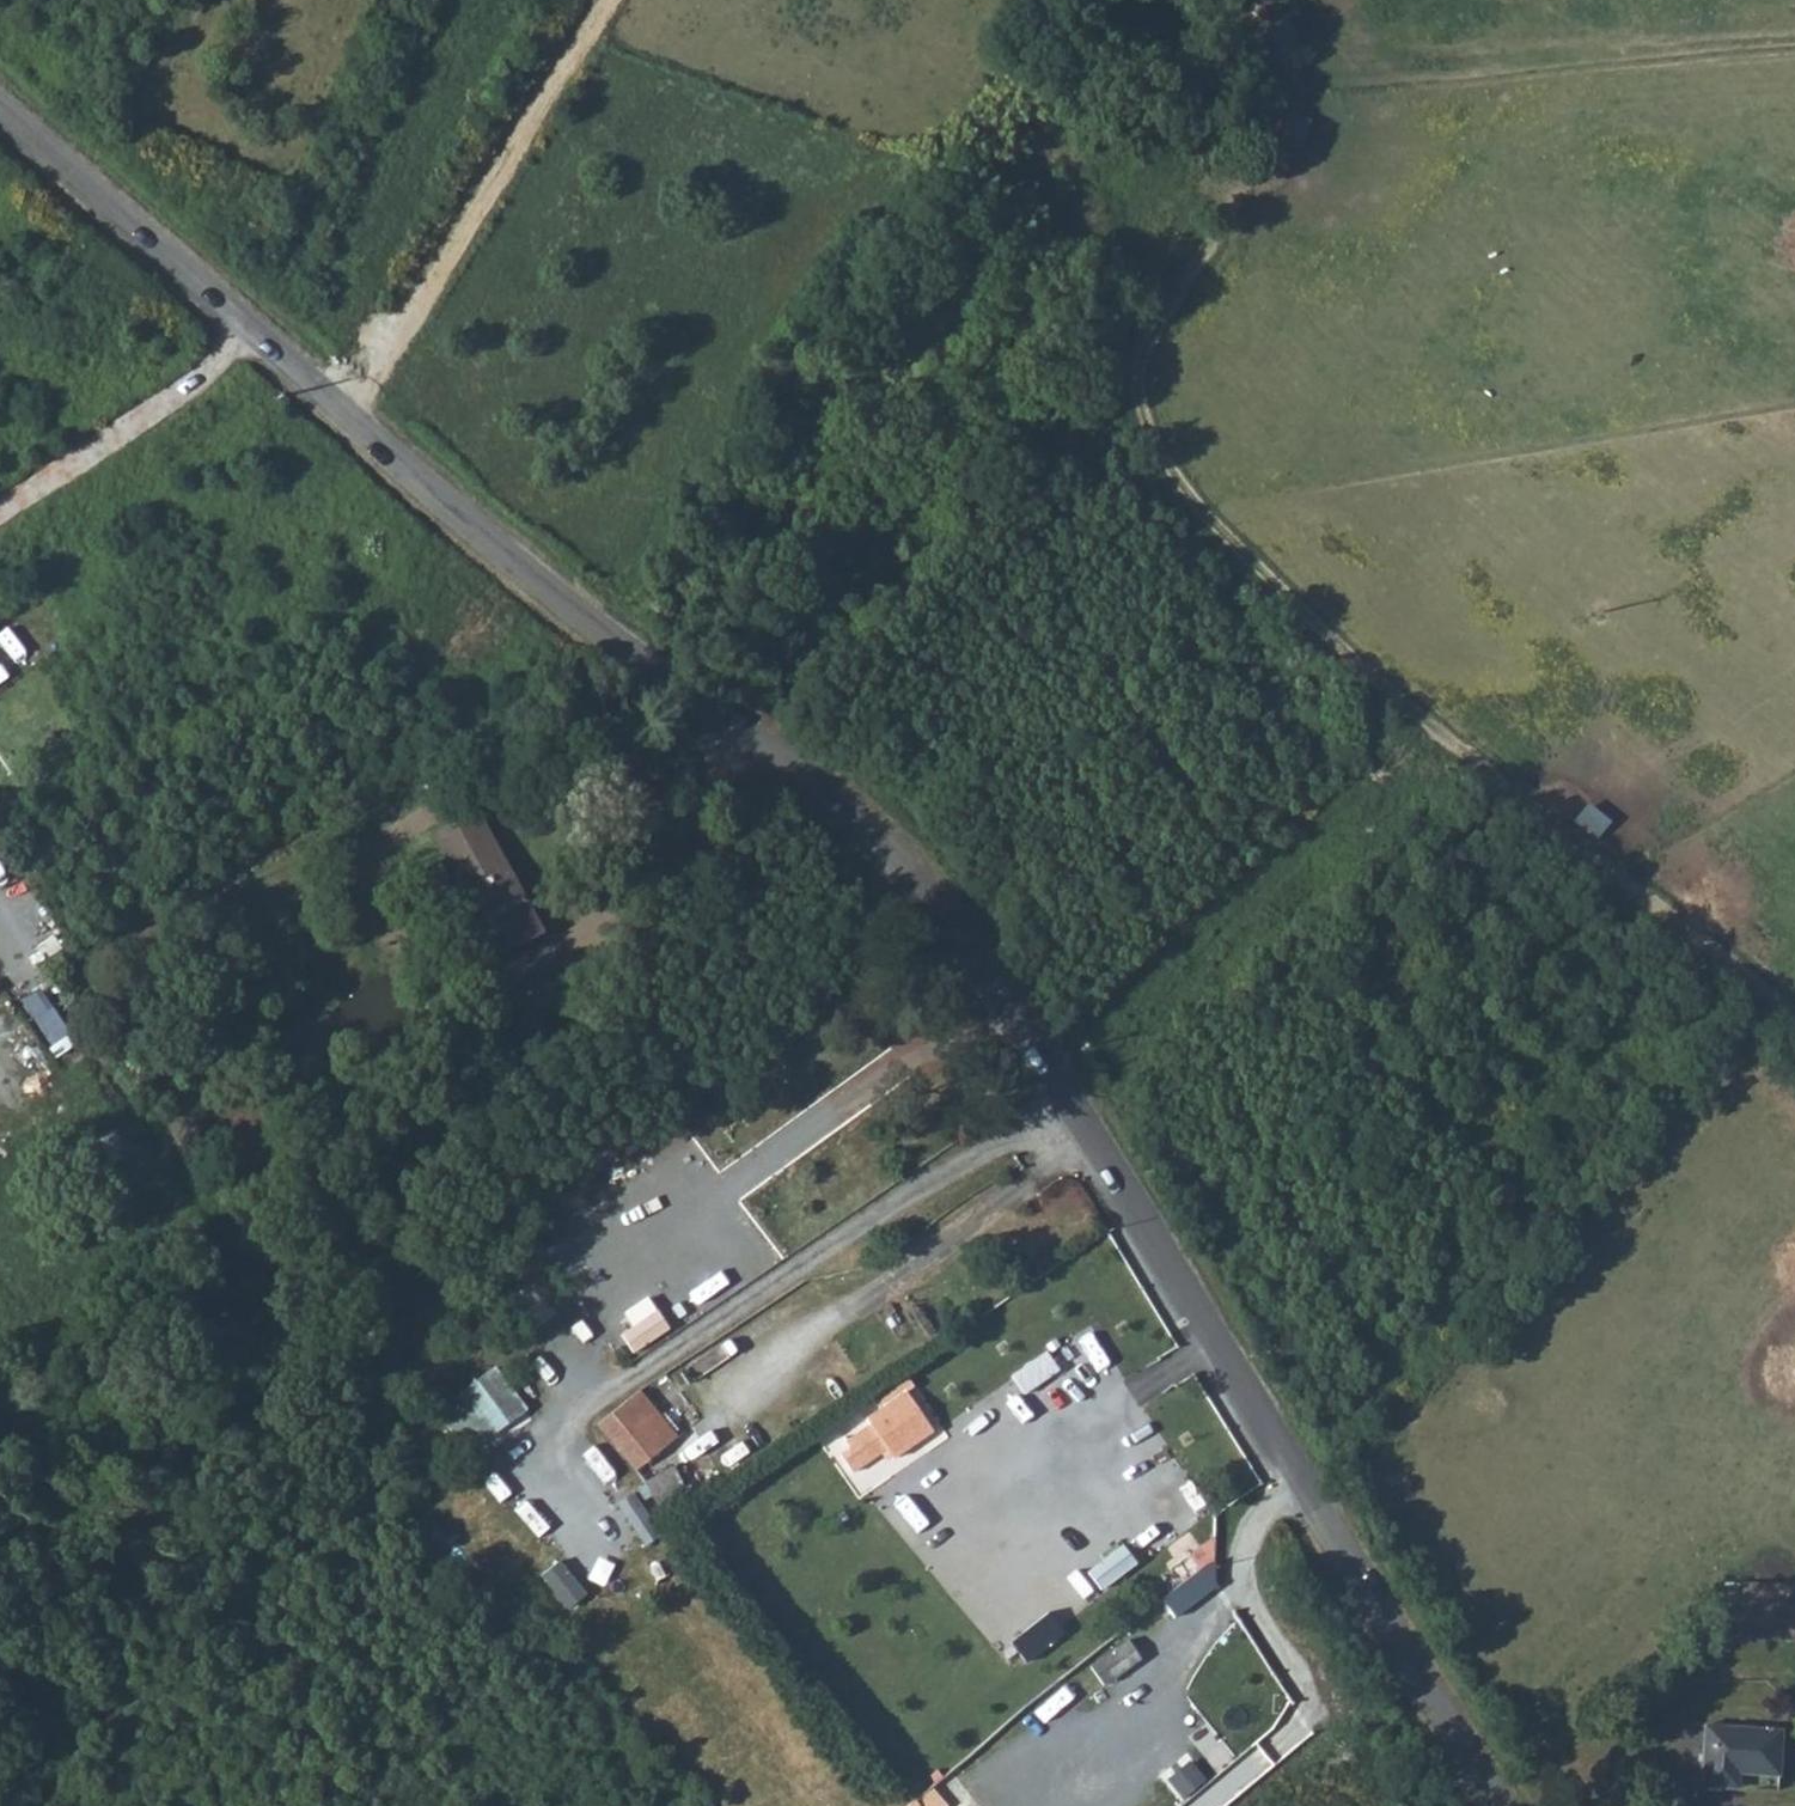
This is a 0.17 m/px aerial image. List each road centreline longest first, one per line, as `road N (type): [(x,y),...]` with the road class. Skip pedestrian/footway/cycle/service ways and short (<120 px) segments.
road 1 (tertiary): [(0,103),(471,518),(833,794),(892,848),(1017,1004),(1506,1805)]
road 2 (track): [(1794,1009),(1366,673),(1216,526),(1167,465),(1136,383),(1281,107),(1243,0)]
road 3 (track): [(346,410),(594,0)]
road 4 (track): [(0,514),(157,406),(253,325)]
road 5 (track): [(0,854),(82,959),(142,999),(193,1053)]

